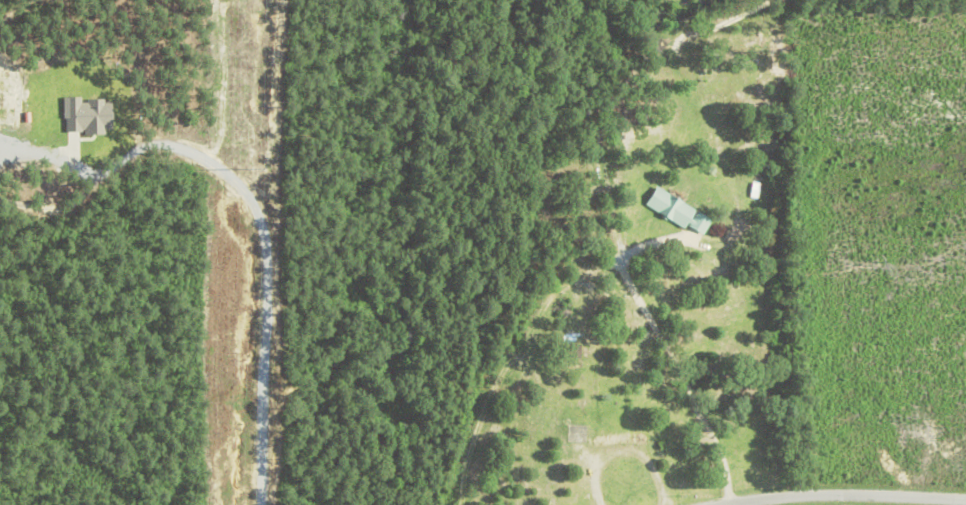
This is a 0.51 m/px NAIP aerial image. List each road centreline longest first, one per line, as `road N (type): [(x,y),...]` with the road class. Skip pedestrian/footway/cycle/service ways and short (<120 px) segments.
road 1 (residential): [(721,504),(856,495),(965,501)]

